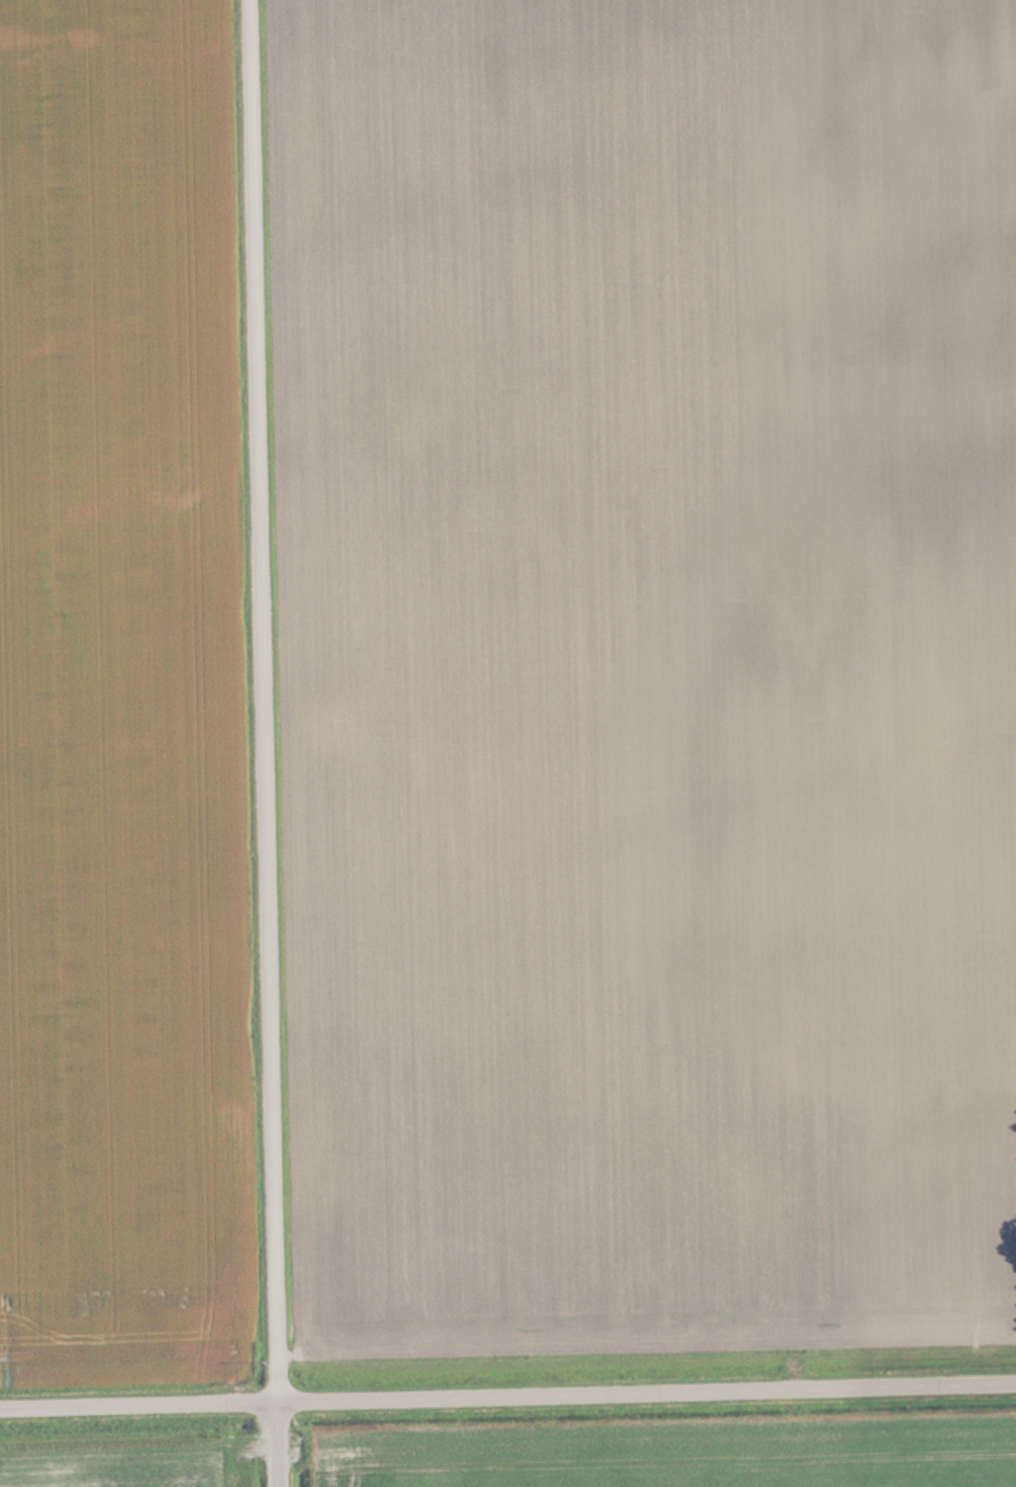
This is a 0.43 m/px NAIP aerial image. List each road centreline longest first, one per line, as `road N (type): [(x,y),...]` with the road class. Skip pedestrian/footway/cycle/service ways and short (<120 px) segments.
road 1 (residential): [(285,1486),(255,0)]
road 2 (residential): [(0,1407),(1015,1380)]

